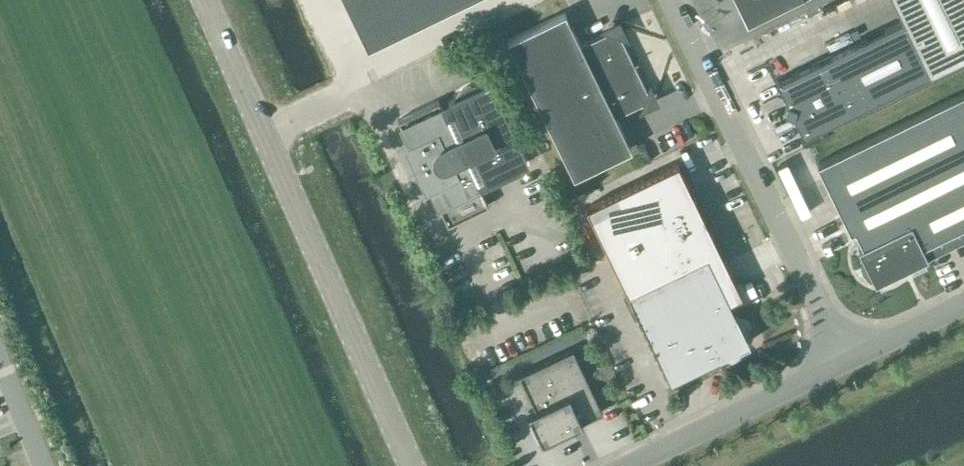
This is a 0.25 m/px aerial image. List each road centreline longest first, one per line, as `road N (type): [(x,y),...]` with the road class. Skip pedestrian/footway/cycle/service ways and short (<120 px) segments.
road 1 (tertiary): [(410,465),(204,0)]
road 2 (unclassified): [(839,358),(667,0)]
road 3 (unclassified): [(628,465),(839,358)]
road 4 (unclassified): [(839,358),(963,299)]

